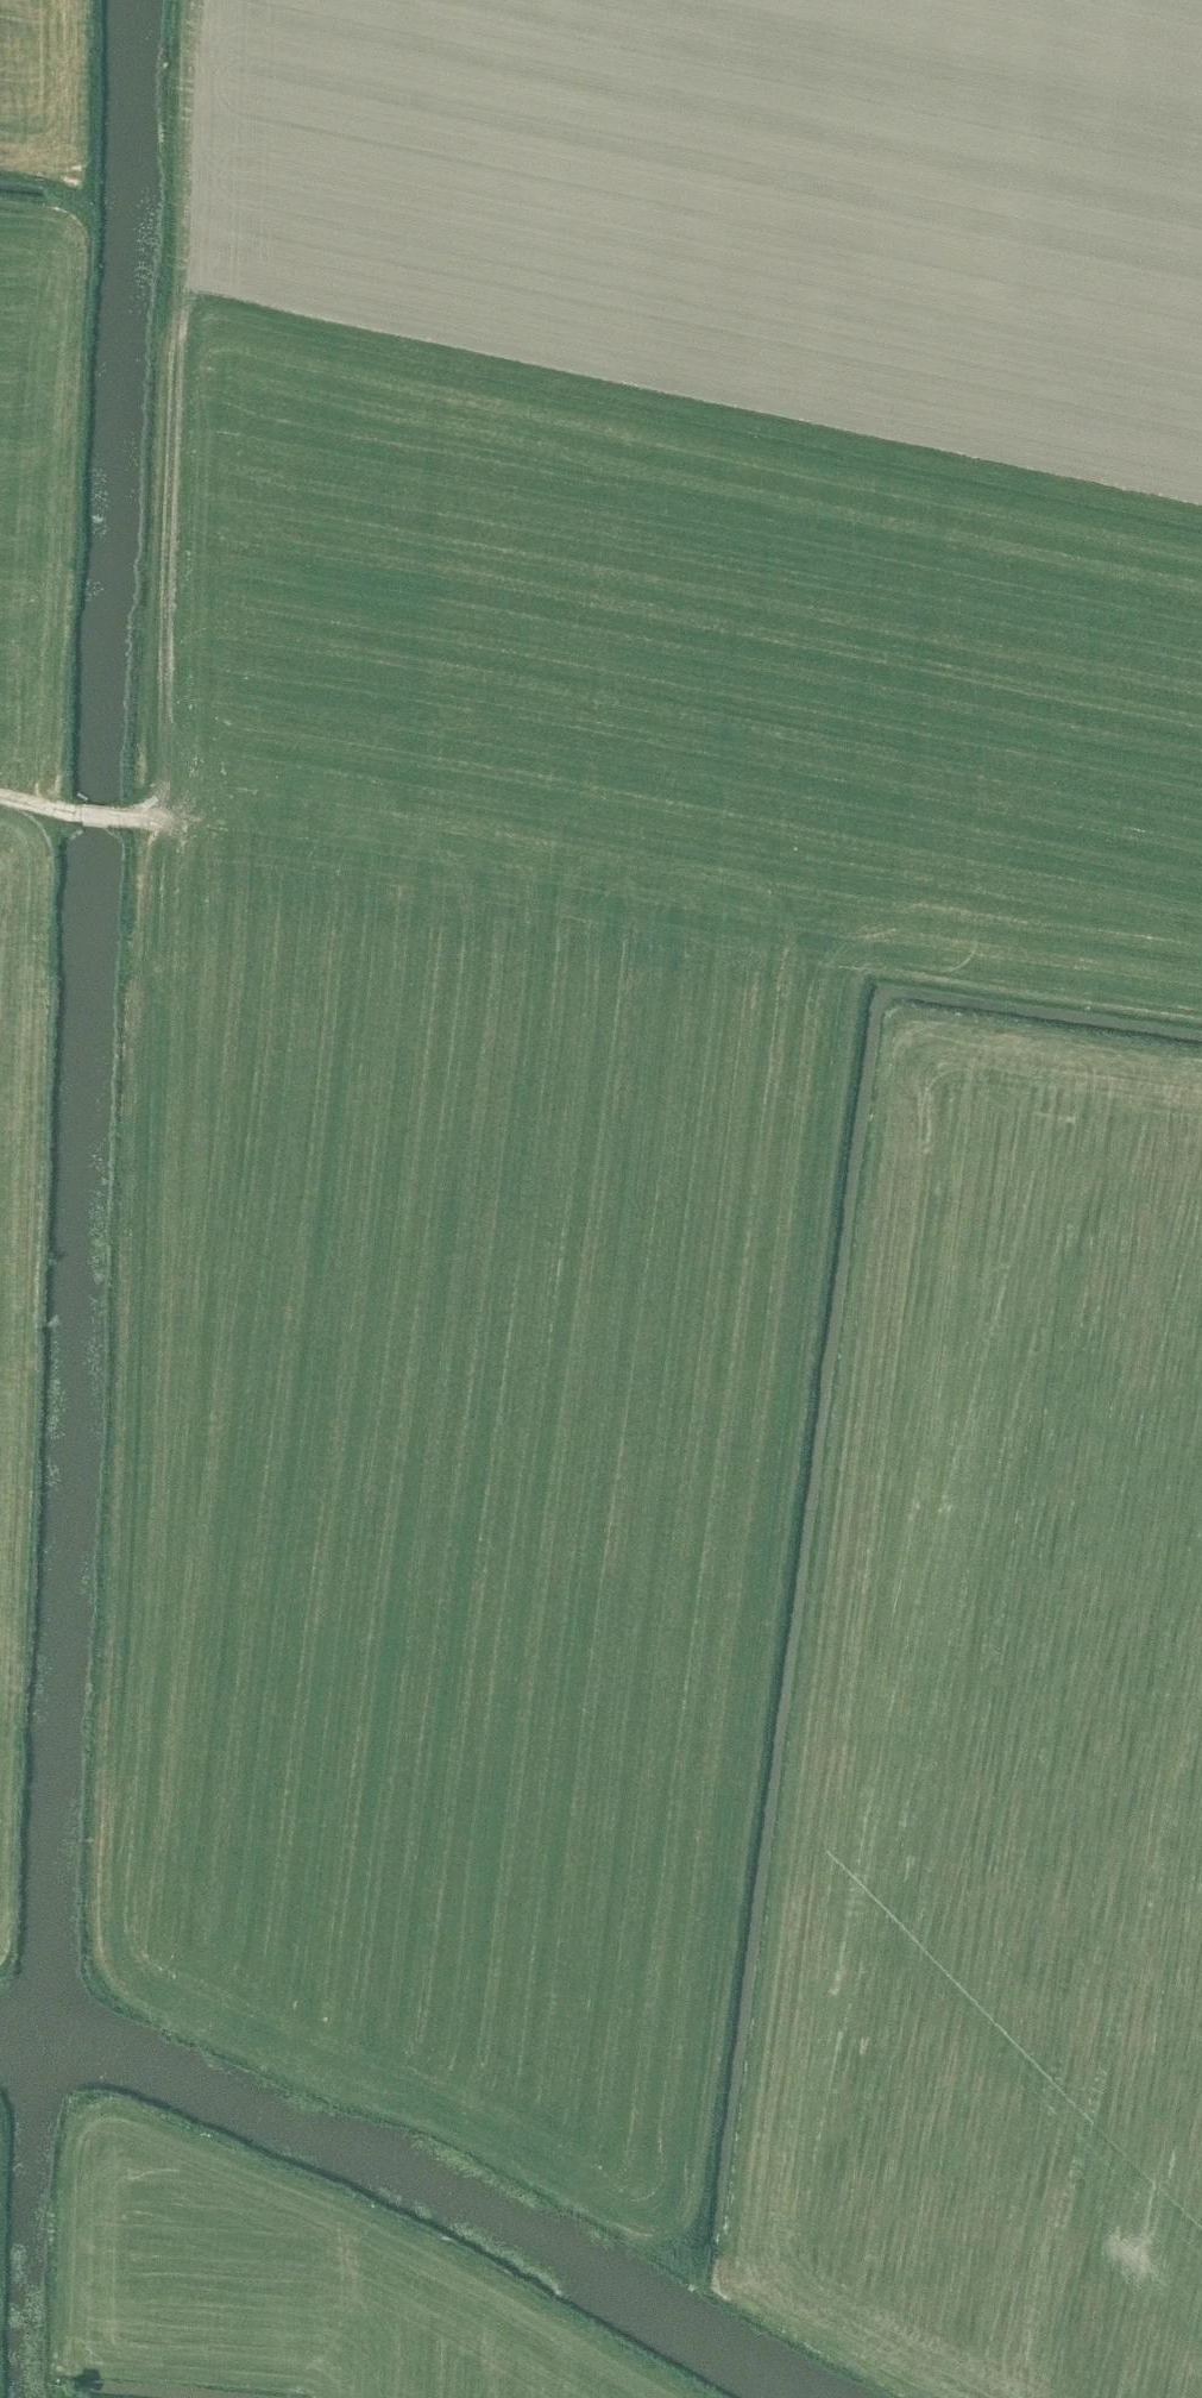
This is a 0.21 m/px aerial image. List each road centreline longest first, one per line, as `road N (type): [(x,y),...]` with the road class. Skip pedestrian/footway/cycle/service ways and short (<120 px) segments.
road 1 (track): [(209,0),(192,278),(210,288),(196,791),(161,817),(71,811)]
road 2 (track): [(132,1286),(132,1073),(161,817)]

